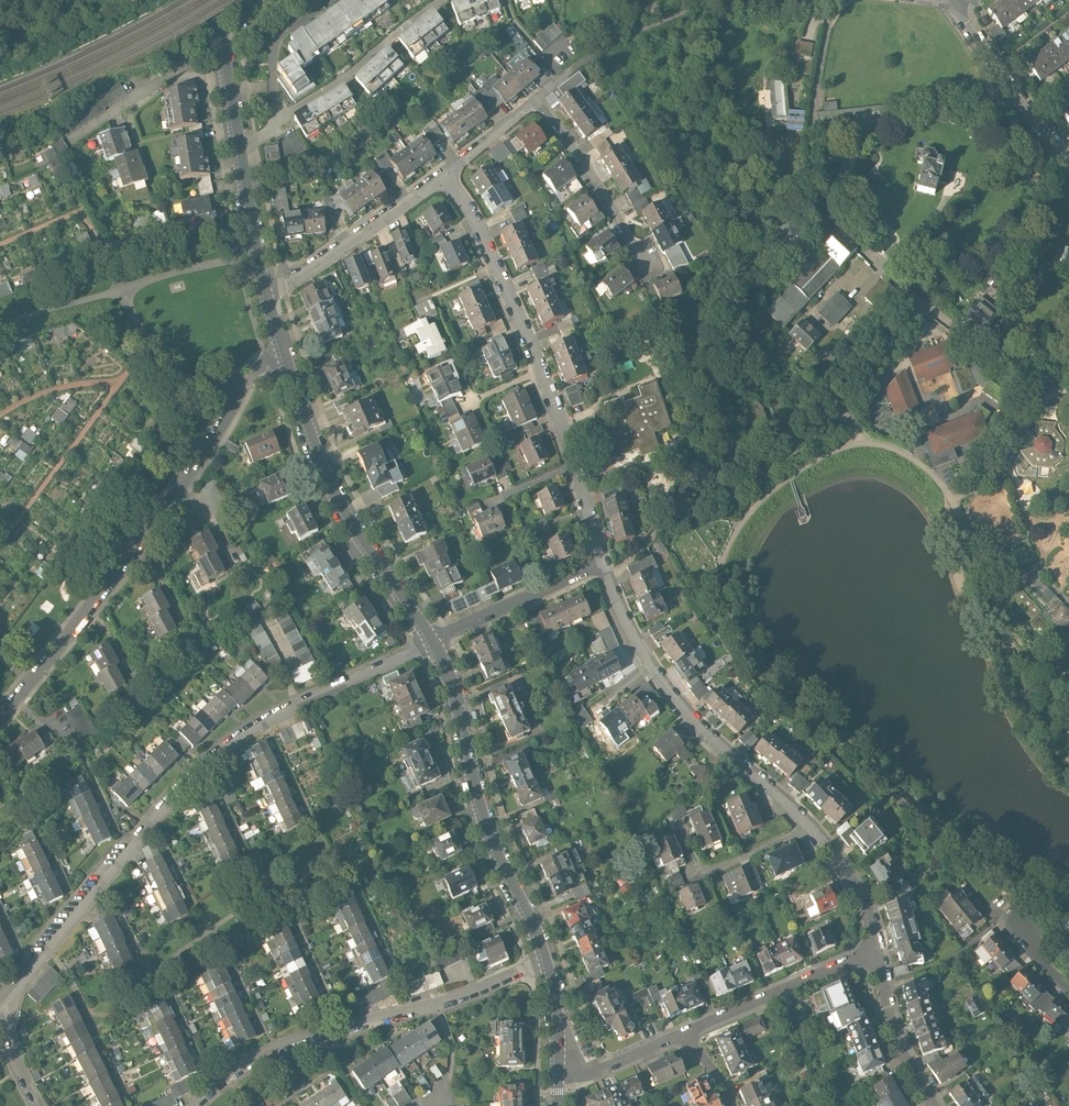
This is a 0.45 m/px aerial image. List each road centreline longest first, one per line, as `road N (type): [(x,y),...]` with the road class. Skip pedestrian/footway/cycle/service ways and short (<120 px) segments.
road 1 (residential): [(432,640),(268,721),(196,773),(17,993)]
road 2 (residential): [(605,565),(651,667),(716,741),(829,842),(872,912),(879,945)]
road 3 (residential): [(284,353),(248,376),(186,478),(0,717)]
road 4 (residential): [(444,177),(475,214),(541,369),(605,565)]
road 5 (residential): [(195,1105),(255,1059),(546,960)]
road 6 (residential): [(835,0),(813,105),(811,155),(825,202),(927,306)]
road 7 (tertiary): [(432,640),(459,705),(486,823),(546,960)]
road 8 (tertiary): [(284,353),(329,480),(432,640)]
road 9 (track): [(0,547),(133,369)]
road 10 (residential): [(879,945),(684,1034)]
road 11 (residential): [(444,177),(266,293)]
road 12 (residential): [(534,97),(653,266)]
road 13 (residential): [(239,149),(274,127),(278,39),(335,0)]
road 14 (residential): [(1068,156),(952,7)]
road 15 (residential): [(432,640),(605,565)]
road 16 (residential): [(879,945),(901,1040),(940,1105)]
road 17 (tertiary): [(212,0),(239,149)]
road 18 (tertiary): [(239,149),(266,293)]
road 19 (residential): [(684,1034),(589,1070),(558,1071)]
road 20 (track): [(122,382),(43,394),(0,417)]
road 21 (residential): [(534,97),(444,177)]

